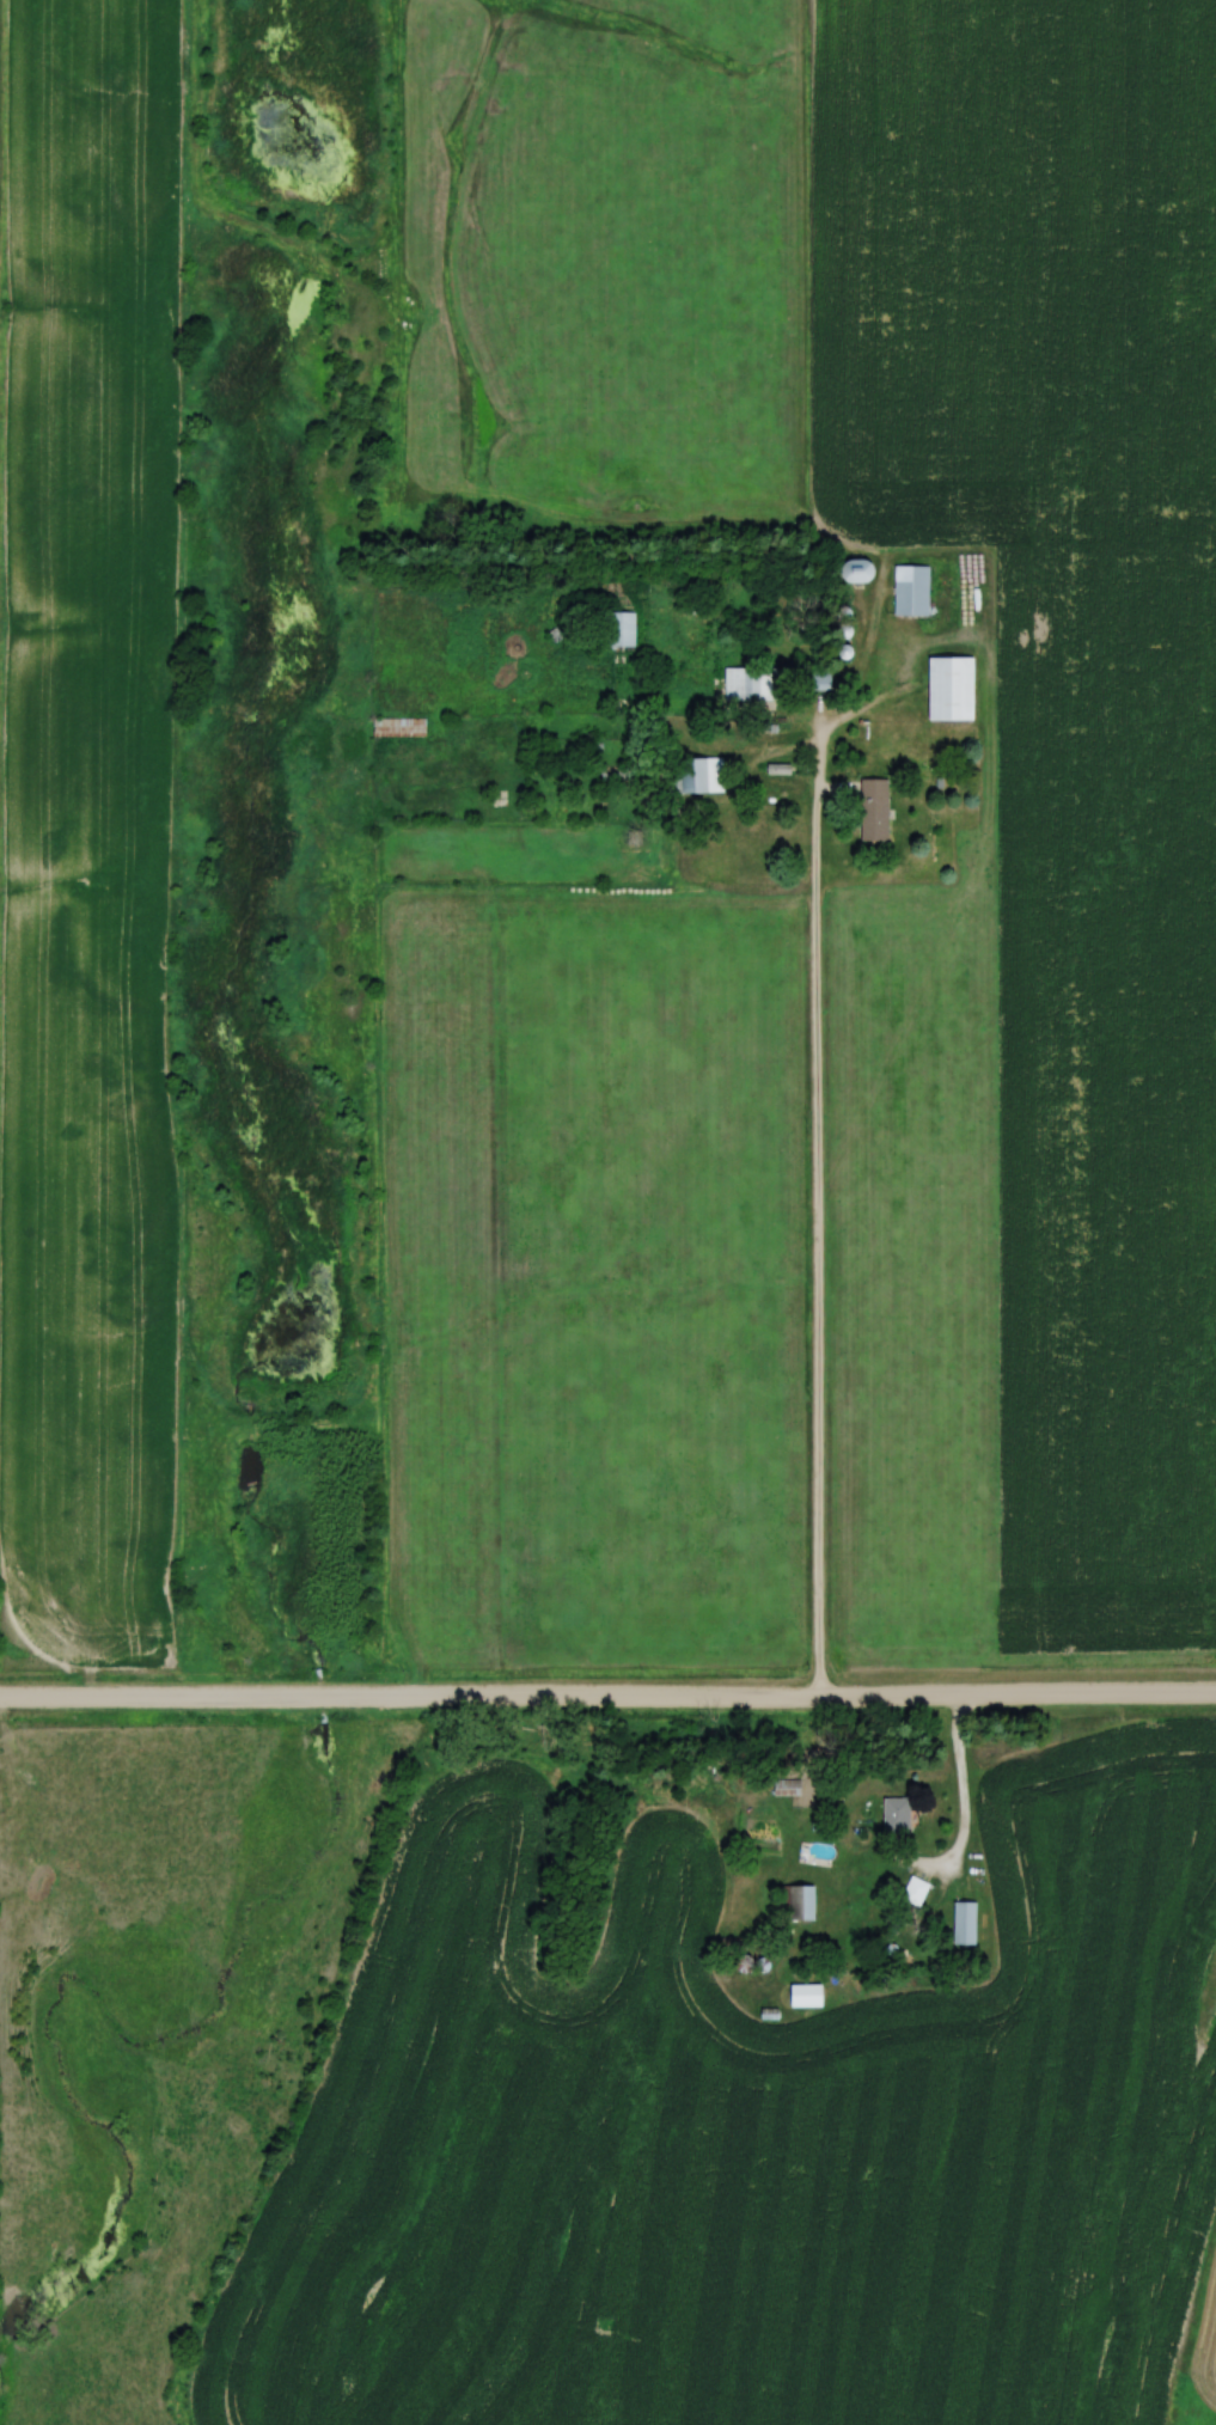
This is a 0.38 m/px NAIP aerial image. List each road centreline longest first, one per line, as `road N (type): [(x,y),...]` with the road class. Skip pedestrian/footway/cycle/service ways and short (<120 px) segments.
road 1 (residential): [(0,1701),(1215,1700)]

